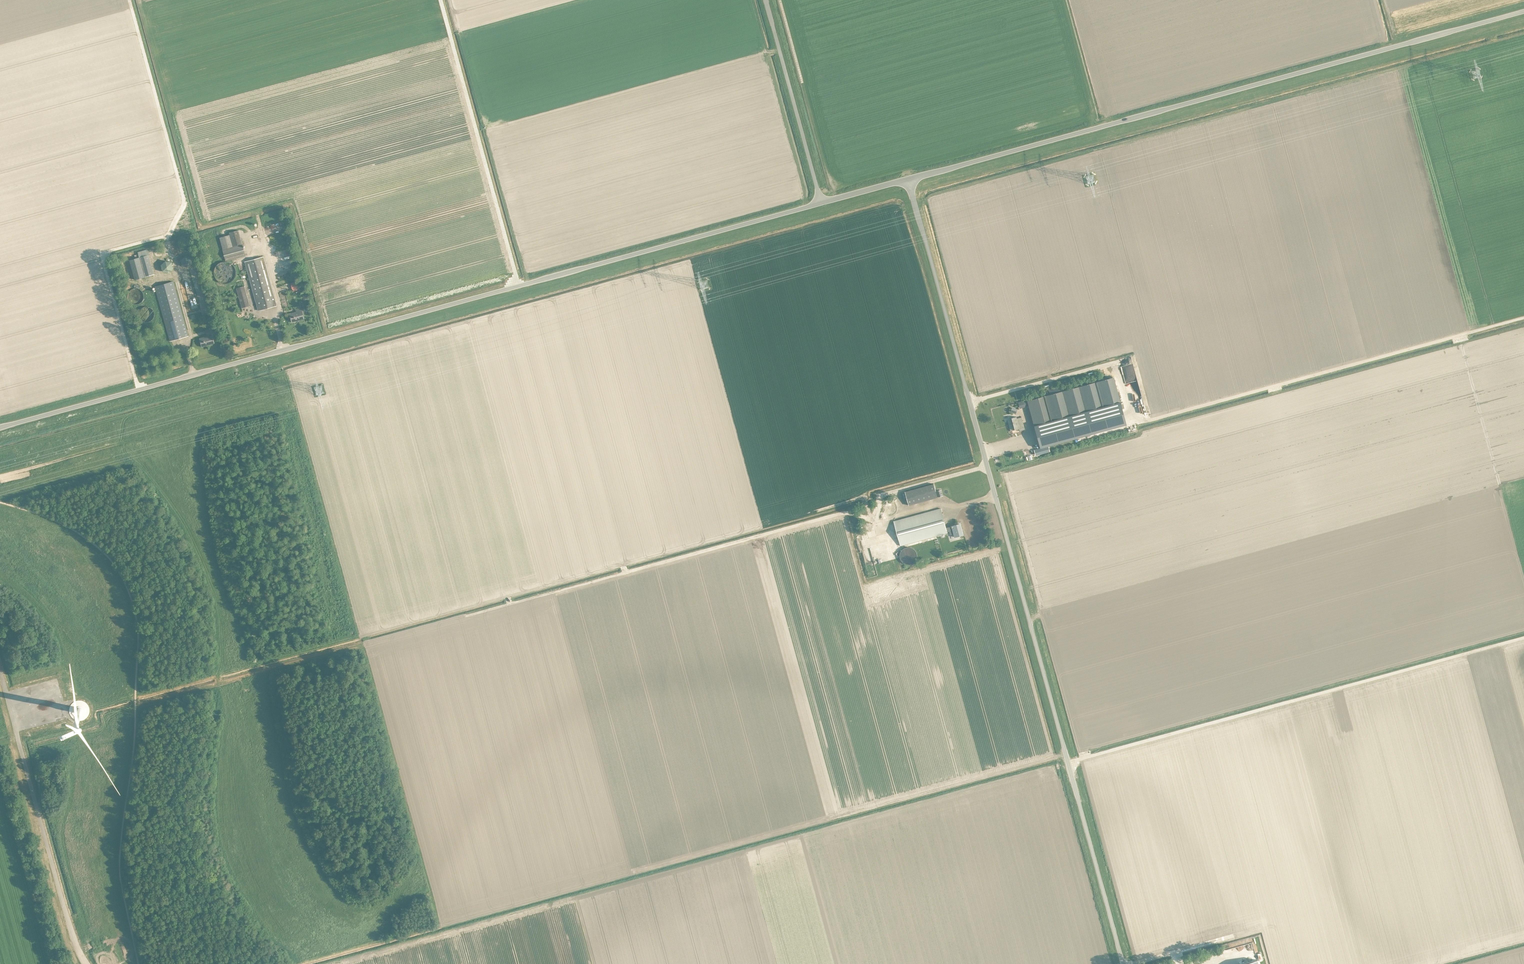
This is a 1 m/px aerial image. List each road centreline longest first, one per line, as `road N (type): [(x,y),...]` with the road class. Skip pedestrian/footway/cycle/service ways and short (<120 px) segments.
road 1 (unclassified): [(819,202),(0,427)]
road 2 (unclassified): [(1121,963),(907,179)]
road 3 (unclassified): [(1523,9),(907,179)]
road 4 (unclassified): [(819,202),(764,0)]

